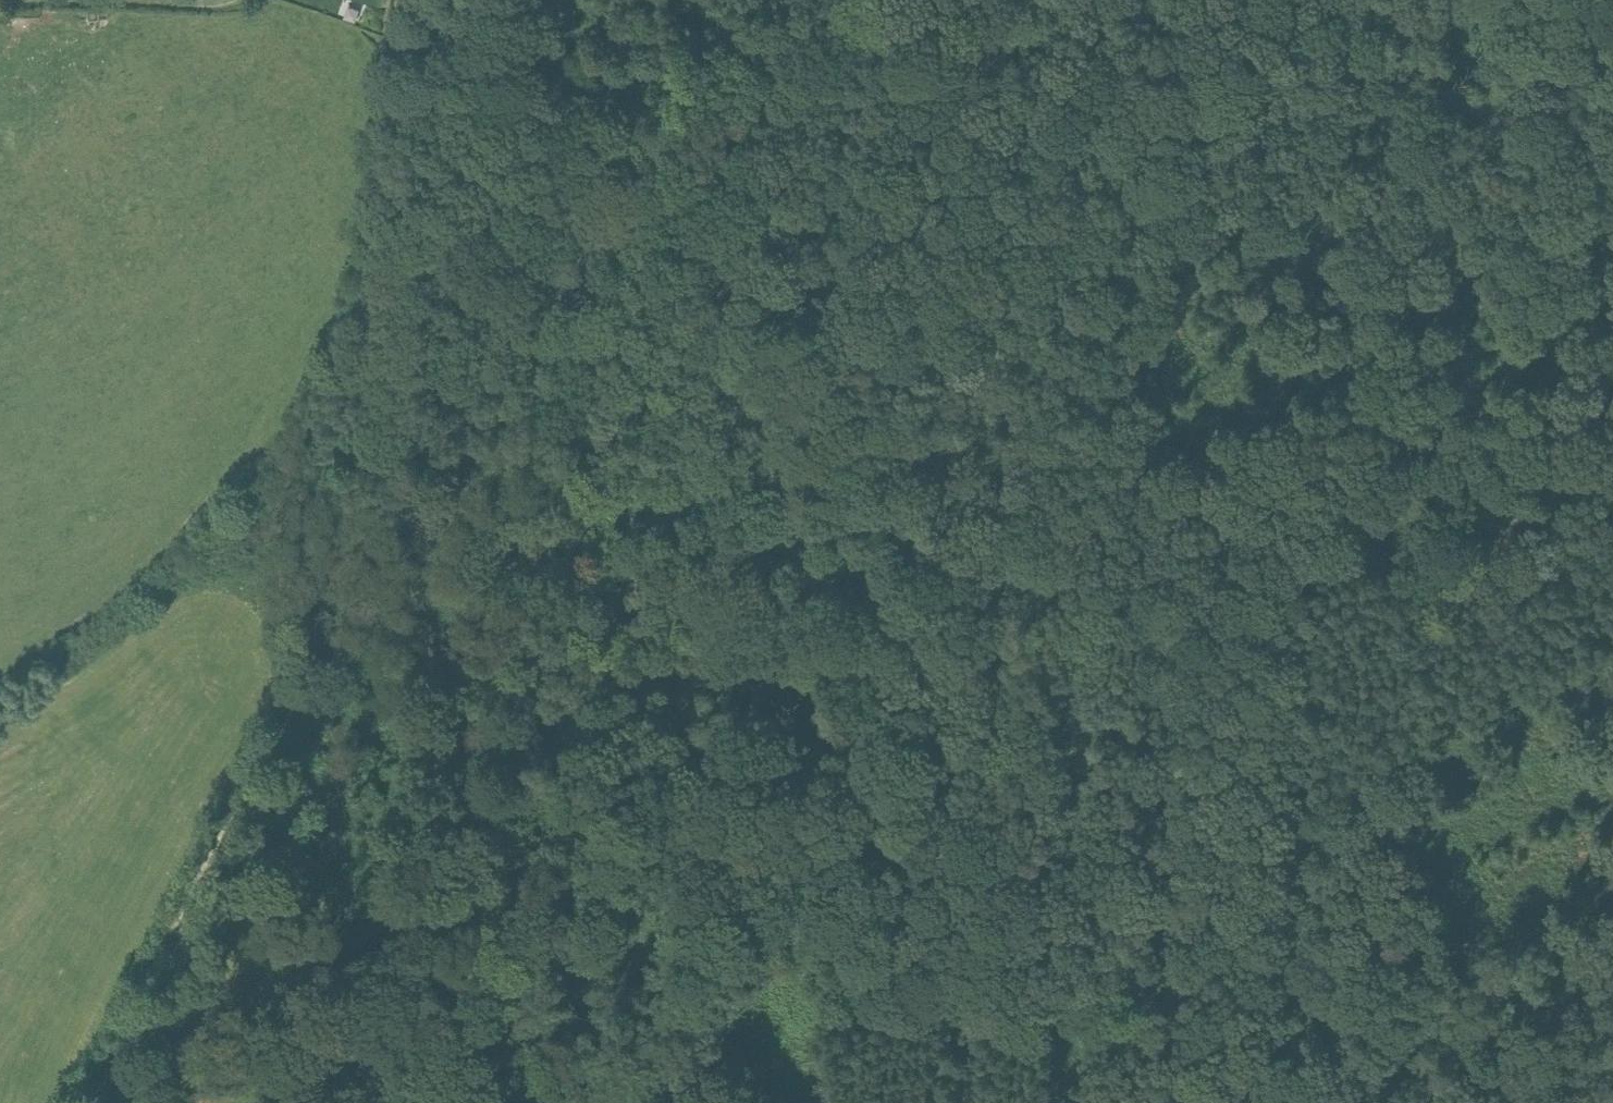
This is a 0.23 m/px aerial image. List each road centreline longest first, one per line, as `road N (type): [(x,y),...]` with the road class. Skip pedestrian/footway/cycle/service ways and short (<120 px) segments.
road 1 (track): [(95,0),(232,0)]

